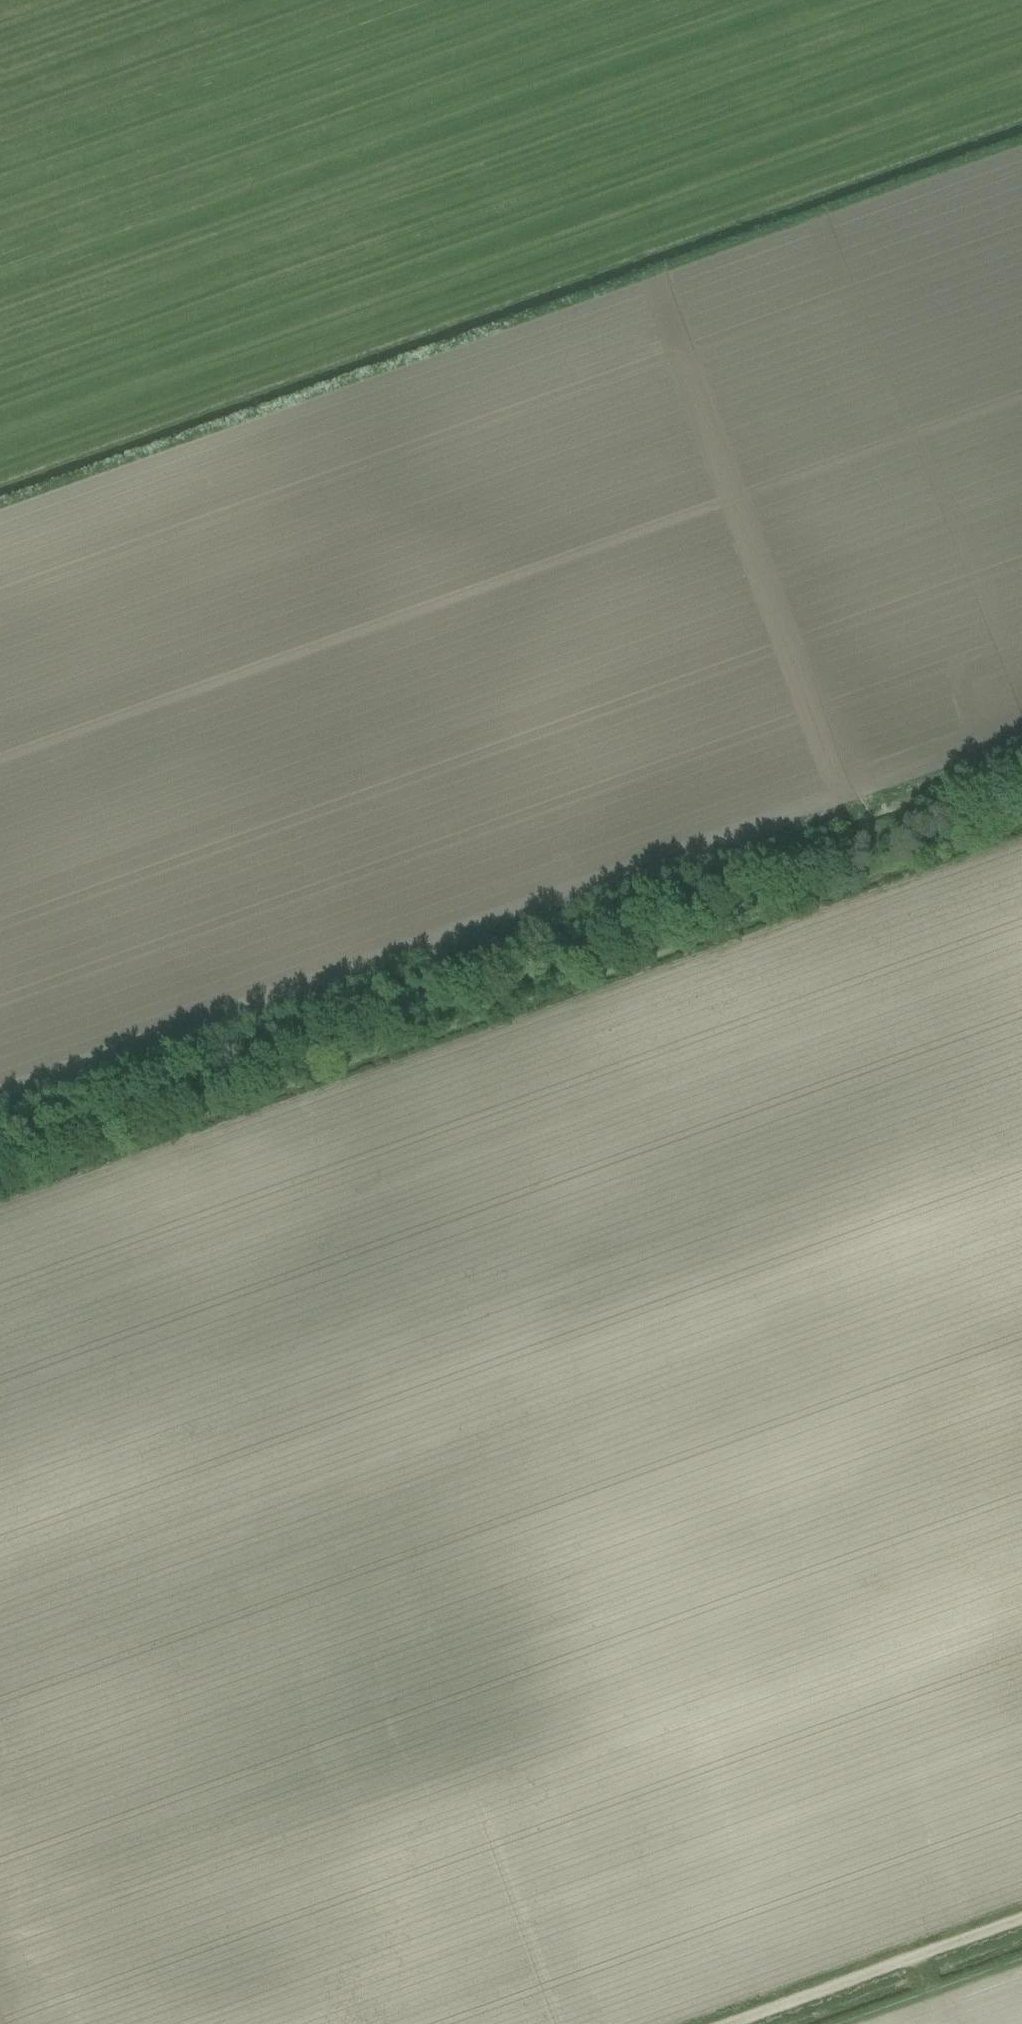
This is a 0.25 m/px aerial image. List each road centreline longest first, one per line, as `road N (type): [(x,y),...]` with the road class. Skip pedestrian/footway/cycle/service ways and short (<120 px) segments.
road 1 (track): [(741,2023),(1021,1924)]

